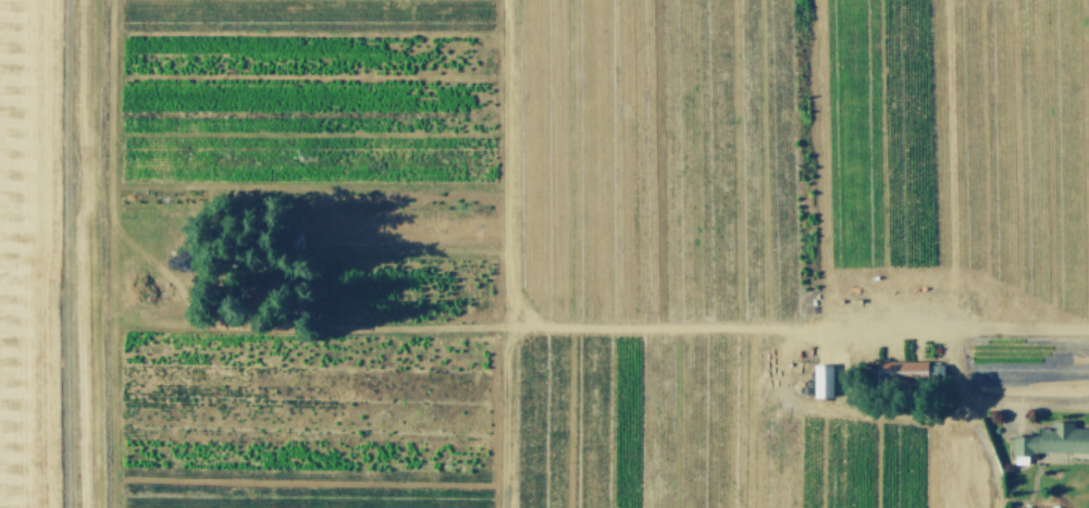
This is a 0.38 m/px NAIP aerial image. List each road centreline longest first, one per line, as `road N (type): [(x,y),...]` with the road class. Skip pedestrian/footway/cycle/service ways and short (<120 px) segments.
road 1 (track): [(504,0),(503,507)]

